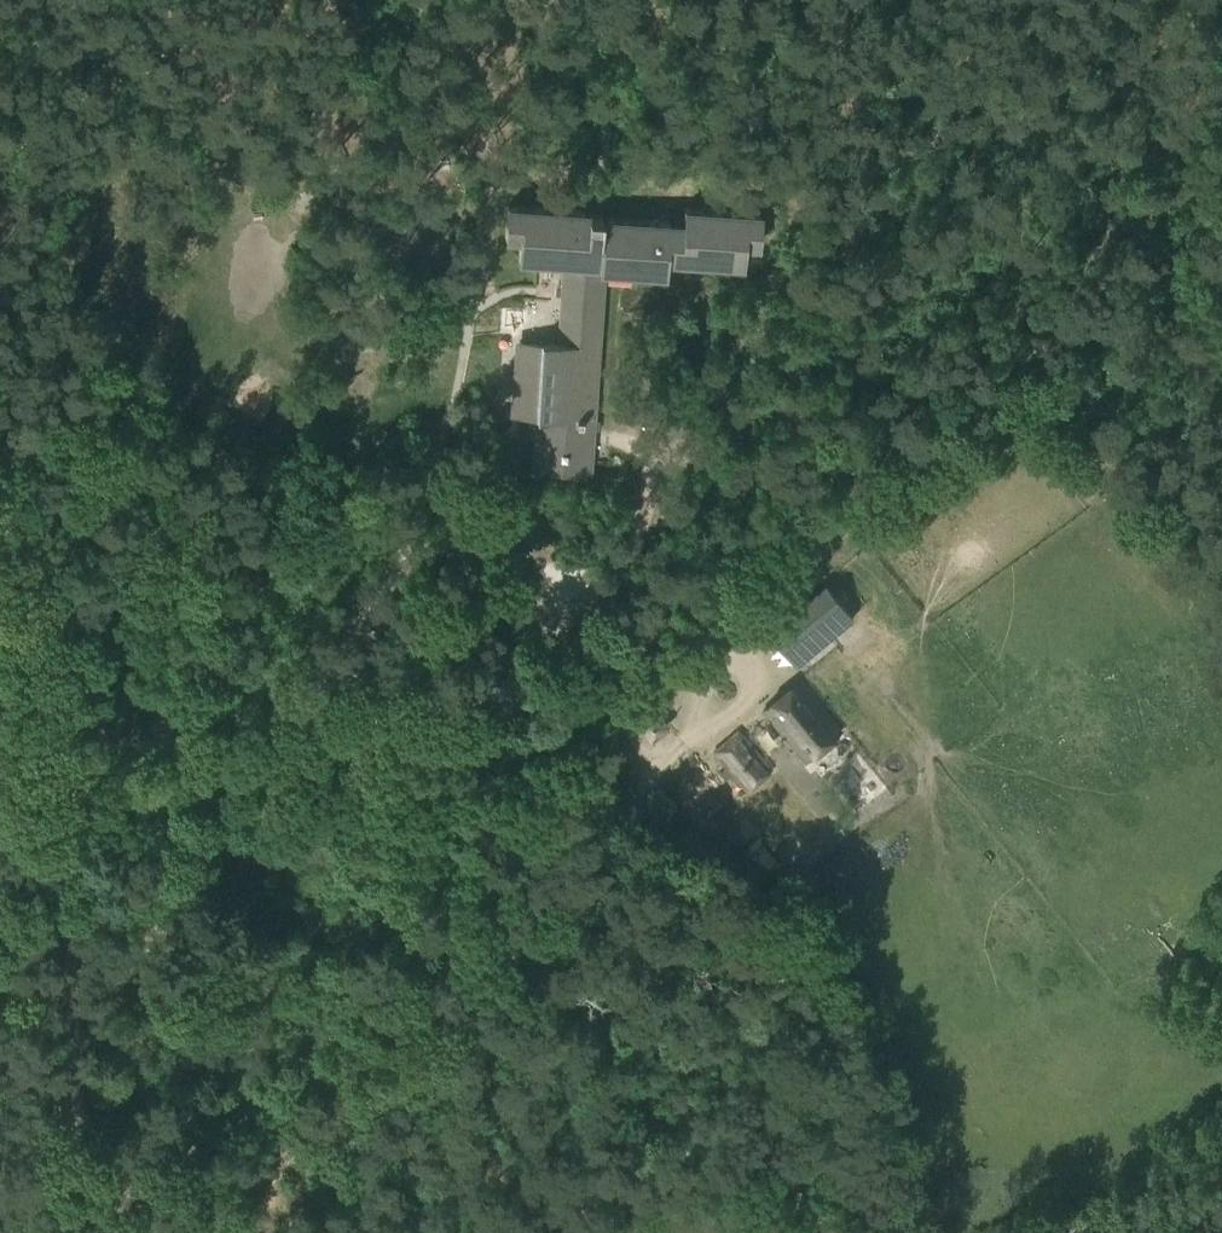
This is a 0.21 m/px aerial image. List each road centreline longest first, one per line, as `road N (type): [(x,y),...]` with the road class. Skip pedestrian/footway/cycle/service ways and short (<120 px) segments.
road 1 (track): [(322,1232),(450,1015),(540,928),(621,821),(640,767),(622,705),(632,656),(977,390),(1047,352),(1076,326),(1157,184),(1190,107),(1221,91)]
road 2 (track): [(161,744),(166,681),(158,592),(76,373),(0,131)]
road 3 (track): [(291,746),(419,744),(457,724),(521,672),(574,606),(619,571),(638,526),(650,472),(614,442)]
road 4 (track): [(70,747),(76,1232)]
road 5 (track): [(790,540),(838,552),(1029,420),(1070,423),(1142,456),(1221,448)]
road 6 (track): [(299,745),(347,642),(417,546),(455,536),(503,552),(538,578),(564,616)]
road 7 (track): [(0,480),(51,611),(70,747)]
road 8 (track): [(70,747),(291,746)]

